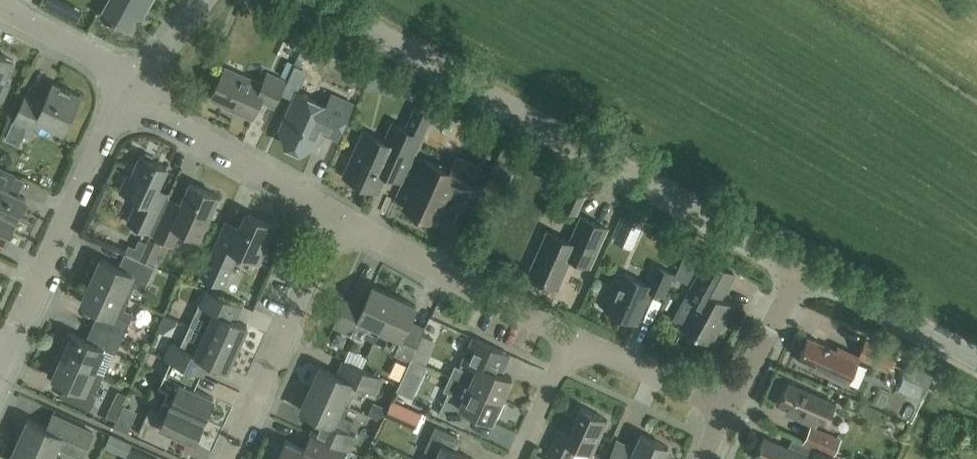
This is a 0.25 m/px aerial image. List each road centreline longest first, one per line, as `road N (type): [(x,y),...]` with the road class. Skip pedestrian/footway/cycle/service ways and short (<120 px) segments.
road 1 (unclassified): [(801,266),(322,0)]
road 2 (residential): [(0,370),(98,146),(132,98)]
road 3 (residential): [(225,458),(340,213)]
road 4 (residential): [(572,335),(340,213)]
road 5 (residential): [(340,213),(132,98)]
road 6 (unclassified): [(976,359),(801,266)]
road 7 (residential): [(730,404),(572,335)]
road 8 (residential): [(132,98),(112,64),(0,4)]
road 9 (residential): [(730,404),(801,266)]
road 10 (unclassified): [(519,458),(572,335)]

